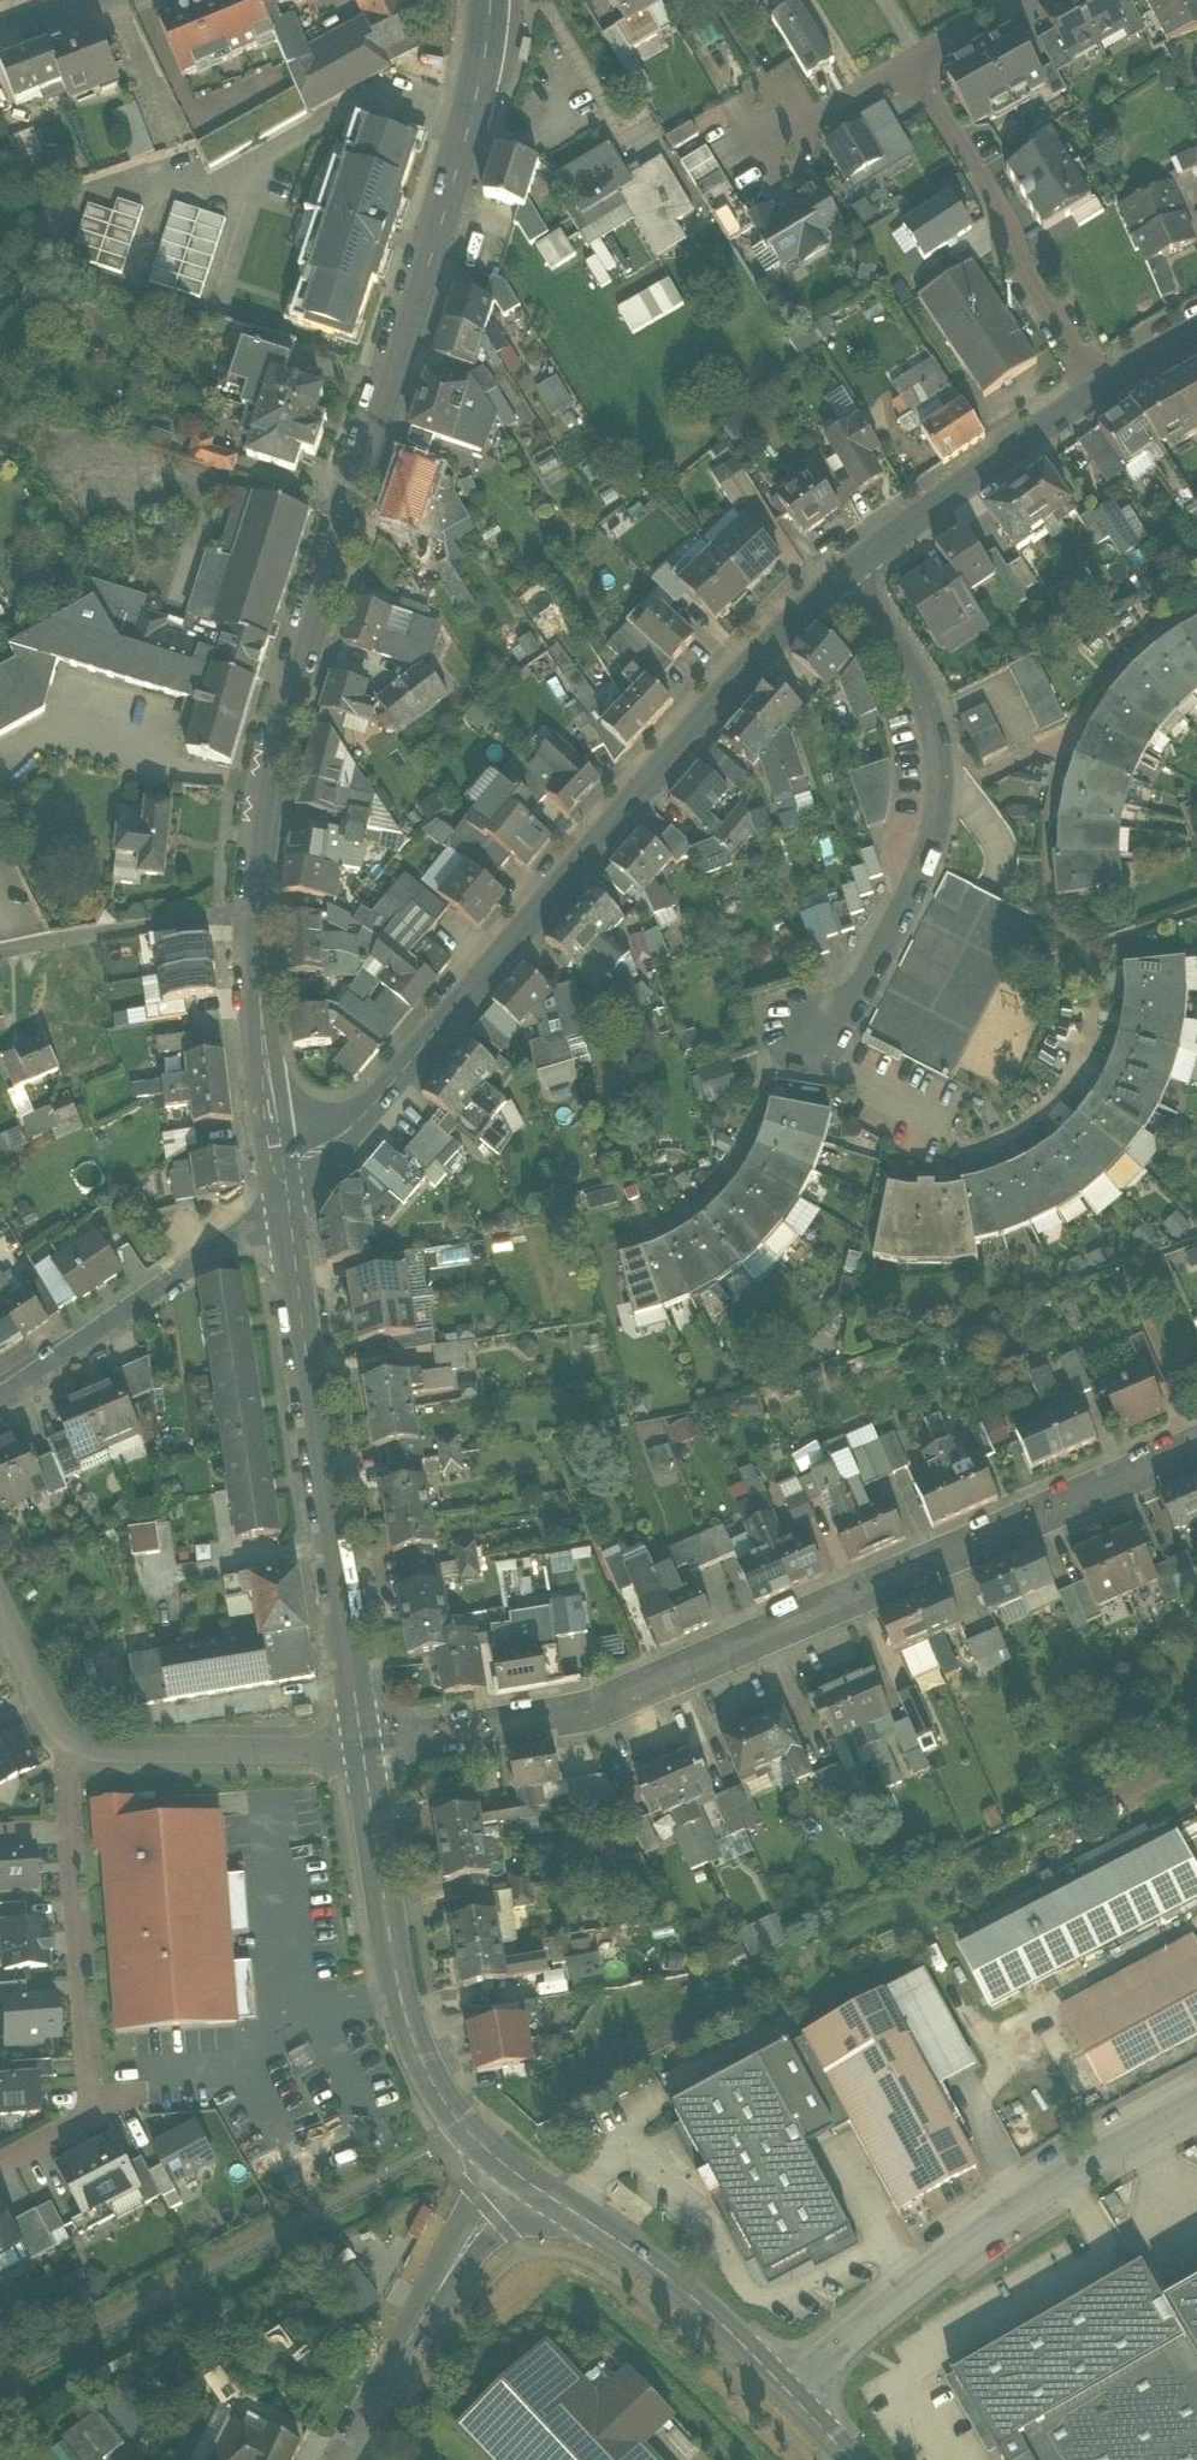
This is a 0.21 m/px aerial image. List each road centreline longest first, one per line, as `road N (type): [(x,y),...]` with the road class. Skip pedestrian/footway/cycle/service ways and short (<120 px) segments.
road 1 (tertiary): [(282,1215),(251,909),(282,746),(472,115),(491,0)]
road 2 (residential): [(1196,1447),(594,1709),(363,1747)]
road 3 (tertiary): [(282,1215),(736,672),(843,570)]
road 4 (residential): [(843,570),(923,685),(942,779),(924,856),(876,957),(809,1053)]
road 5 (tertiary): [(363,1747),(282,1215)]
road 6 (residential): [(791,2395),(957,2247),(1196,2098)]
road 7 (residential): [(0,2161),(92,2114),(65,1735)]
road 8 (tertiary): [(514,2172),(445,2103),(415,2043),(394,1965),(363,1747)]
road 9 (residential): [(1107,387),(908,64)]
road 10 (tertiary): [(791,2395),(665,2275),(514,2172)]
road 11 (unclassified): [(342,2459),(514,2172)]
road 12 (residential): [(282,1215),(0,1394)]
road 13 (tertiary): [(843,570),(912,512),(1107,387)]
road 14 (residential): [(363,1747),(104,1750),(65,1735)]
road 15 (residential): [(65,1735),(0,1611)]
road 16 (residential): [(789,130),(908,64)]

